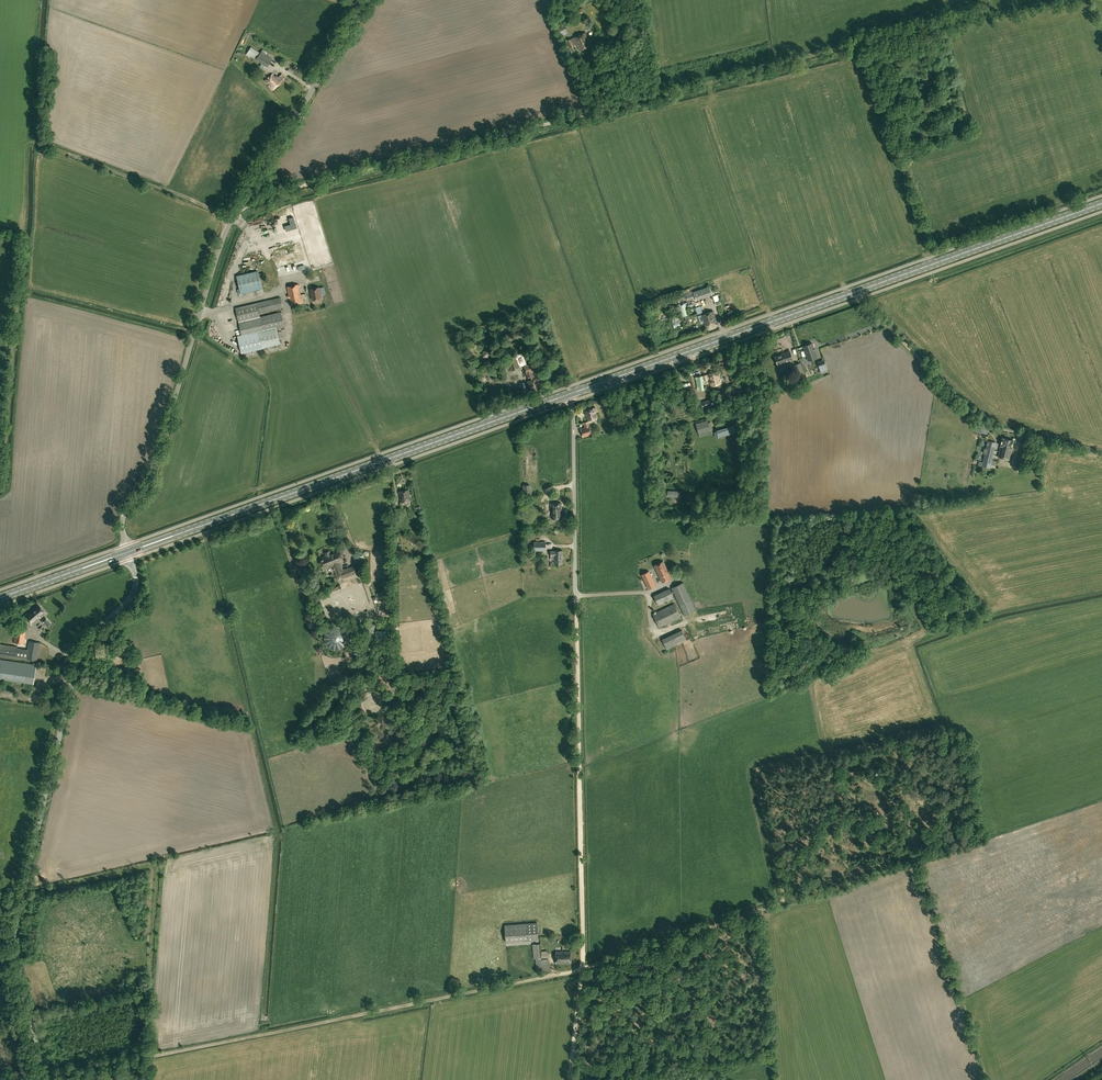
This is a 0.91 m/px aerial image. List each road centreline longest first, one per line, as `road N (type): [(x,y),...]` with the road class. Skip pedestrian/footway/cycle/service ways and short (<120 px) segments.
road 1 (primary): [(128,552),(854,293)]
road 2 (unclassified): [(128,552),(121,523),(144,494),(235,217),(369,0)]
road 3 (unclassified): [(46,1079),(11,944),(73,673),(84,646),(134,593),(128,552)]
road 4 (track): [(45,1077),(584,970)]
road 5 (track): [(578,596),(584,970),(572,1079)]
road 6 (track): [(240,208),(598,112)]
road 7 (primary): [(854,293),(1101,204)]
road 8 (unclassified): [(988,427),(854,293)]
road 9 (primary): [(0,599),(128,552)]

